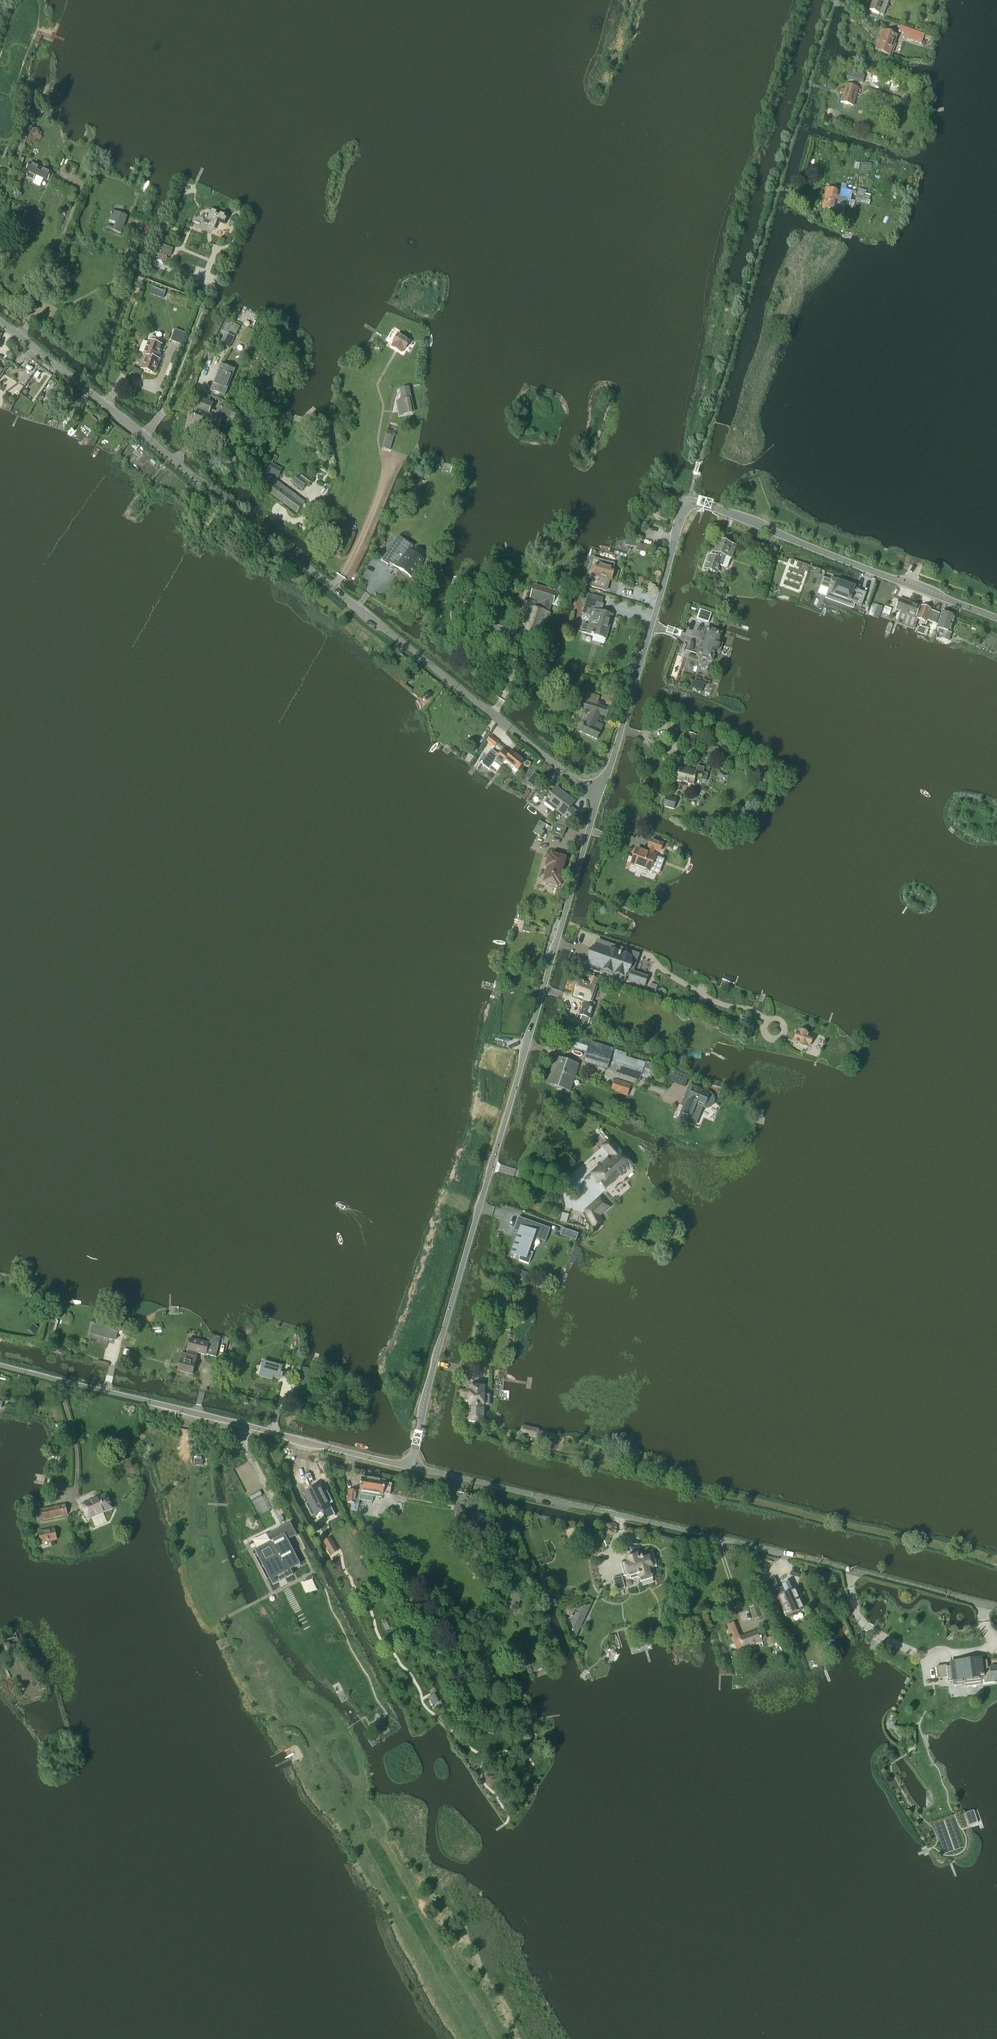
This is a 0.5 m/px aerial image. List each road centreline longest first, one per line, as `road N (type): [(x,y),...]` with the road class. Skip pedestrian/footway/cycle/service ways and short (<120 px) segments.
road 1 (tertiary): [(598,797),(0,321)]
road 2 (unclassified): [(410,1468),(598,797)]
road 3 (tertiary): [(598,797),(687,504),(996,619)]
road 4 (residential): [(996,1607),(410,1468)]
road 5 (residential): [(0,1366),(410,1468)]

